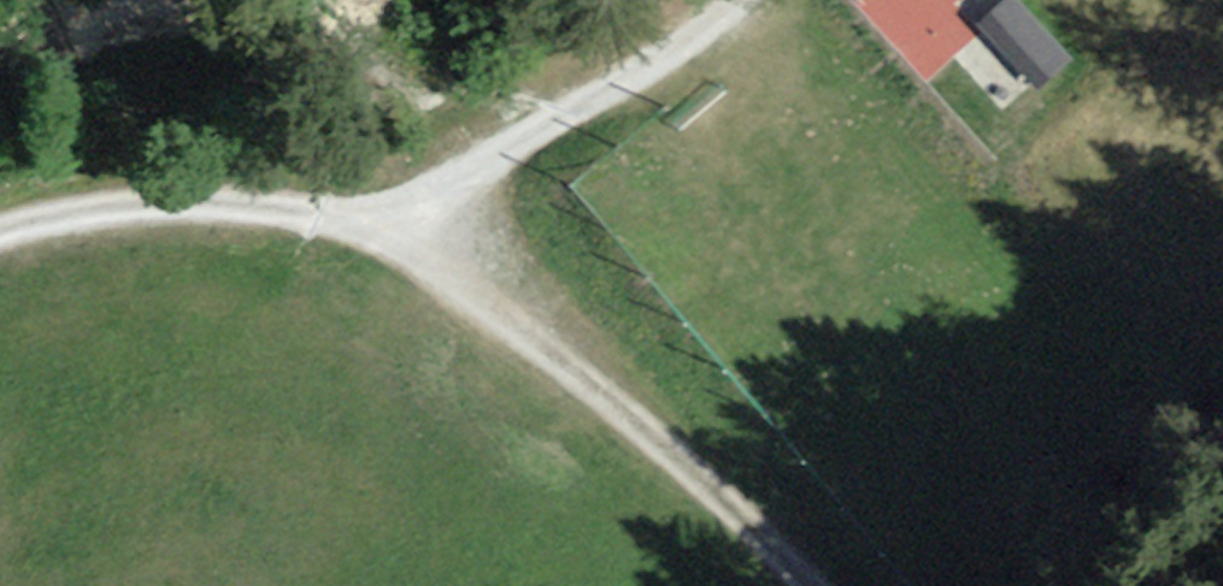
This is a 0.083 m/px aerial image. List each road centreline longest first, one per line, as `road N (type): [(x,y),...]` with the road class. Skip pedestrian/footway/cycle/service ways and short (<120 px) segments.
road 1 (track): [(777,585),(642,433),(549,344),(381,232),(203,203),(53,213),(0,230)]
road 2 (residential): [(740,0),(381,232)]

